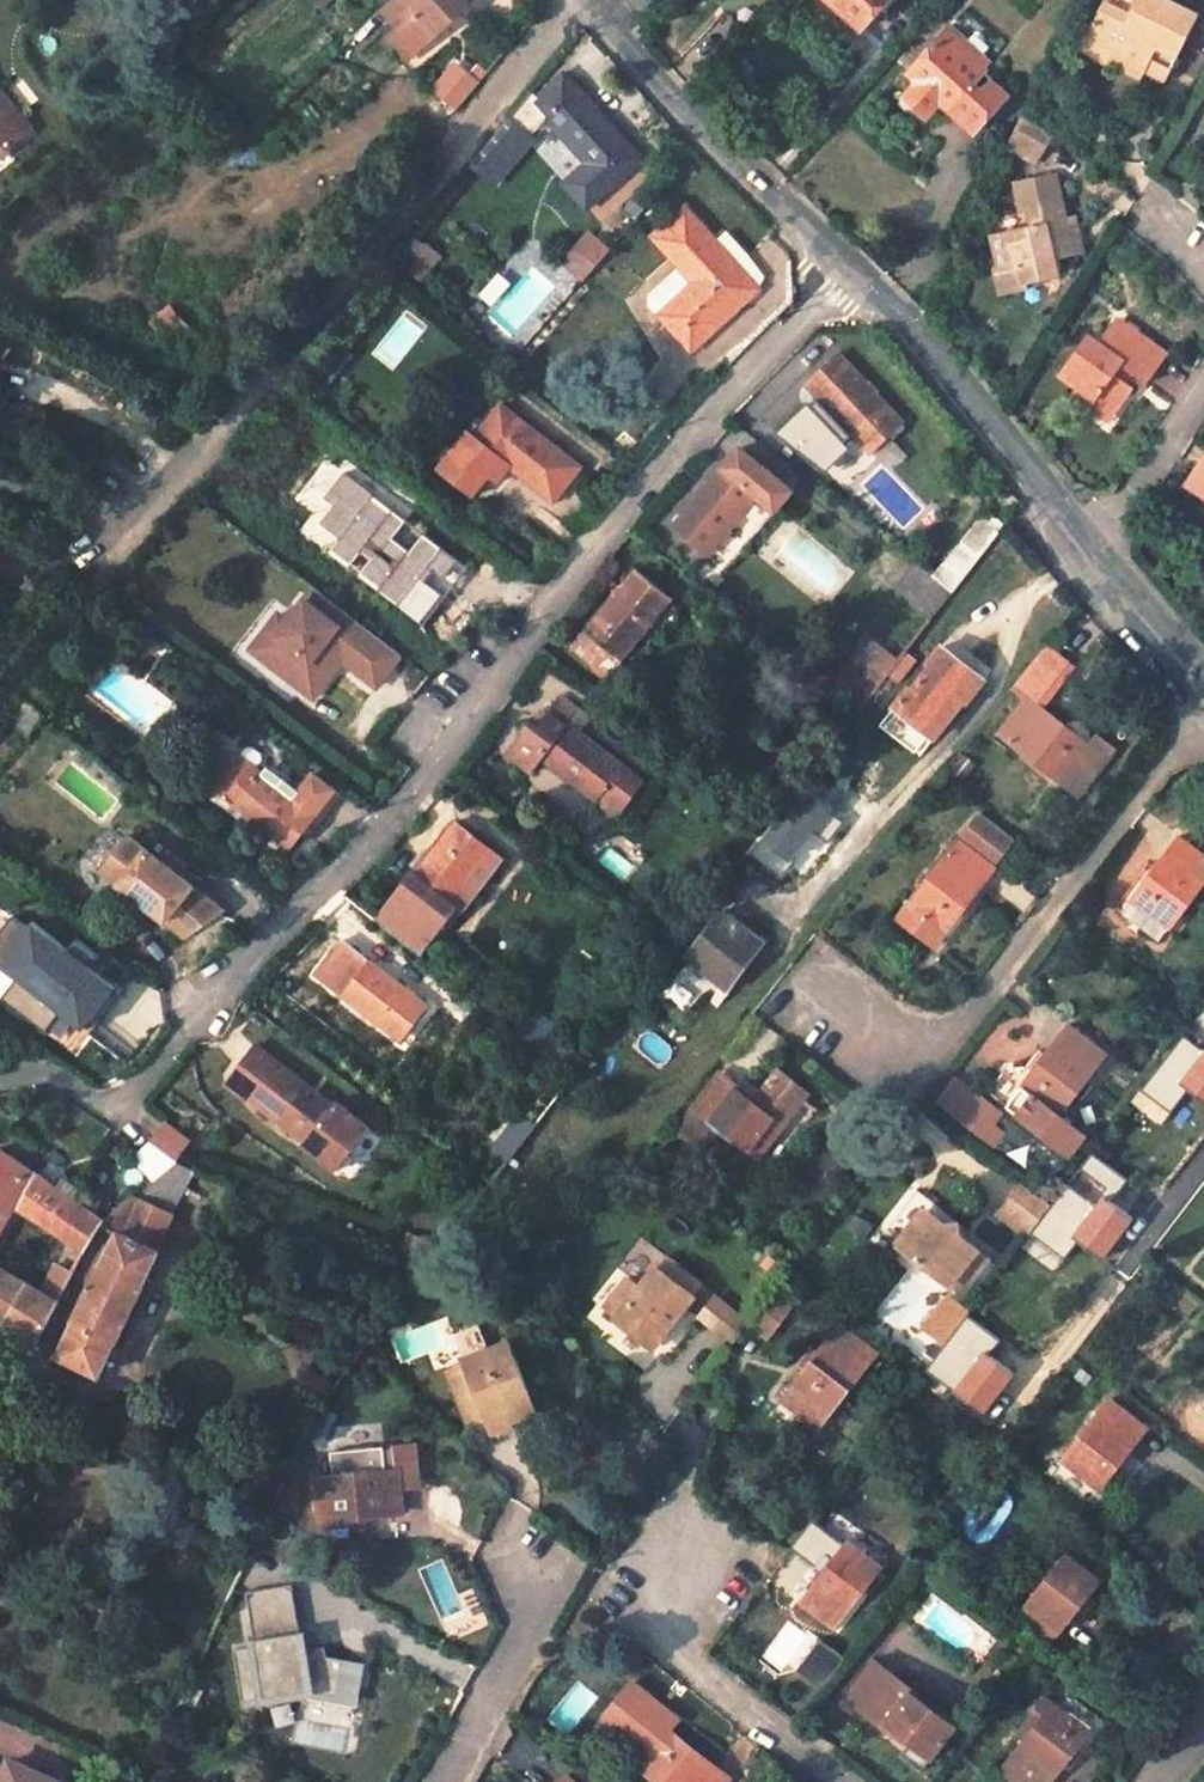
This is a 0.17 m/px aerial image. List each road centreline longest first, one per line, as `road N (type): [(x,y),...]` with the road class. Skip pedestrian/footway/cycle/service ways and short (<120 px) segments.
road 1 (residential): [(853,268),(625,510),(393,815),(260,949),(118,1113),(52,1078),(16,1082)]
road 2 (residential): [(1203,716),(928,1063),(802,965)]
road 3 (tertiary): [(593,0),(675,96),(853,268)]
road 4 (tertiary): [(853,268),(1090,549)]
road 5 (residential): [(844,1781),(634,1617),(673,1547)]
road 6 (residential): [(441,1781),(550,1580)]
road 7 (residential): [(1090,549),(1203,387)]
road 8 (tertiary): [(1090,549),(1203,694)]

